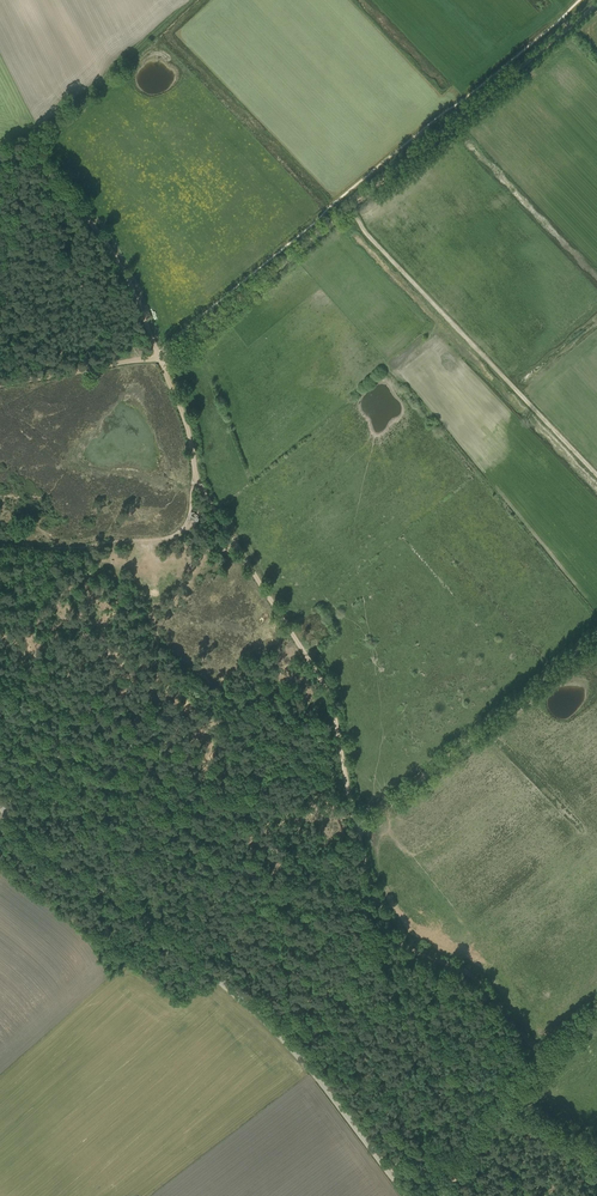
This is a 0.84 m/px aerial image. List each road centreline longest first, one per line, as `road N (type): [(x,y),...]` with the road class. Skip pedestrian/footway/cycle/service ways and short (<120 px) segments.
road 1 (track): [(0,158),(47,172),(124,272),(185,419),(197,481),(330,698),(356,822)]
road 2 (unclassified): [(408,1195),(277,1032),(160,930),(46,853),(0,807)]
road 3 (track): [(162,363),(596,4)]
road 4 (track): [(358,831),(596,635)]
road 5 (track): [(358,831),(378,907),(400,942),(460,968)]
road 6 (track): [(0,387),(161,359)]

